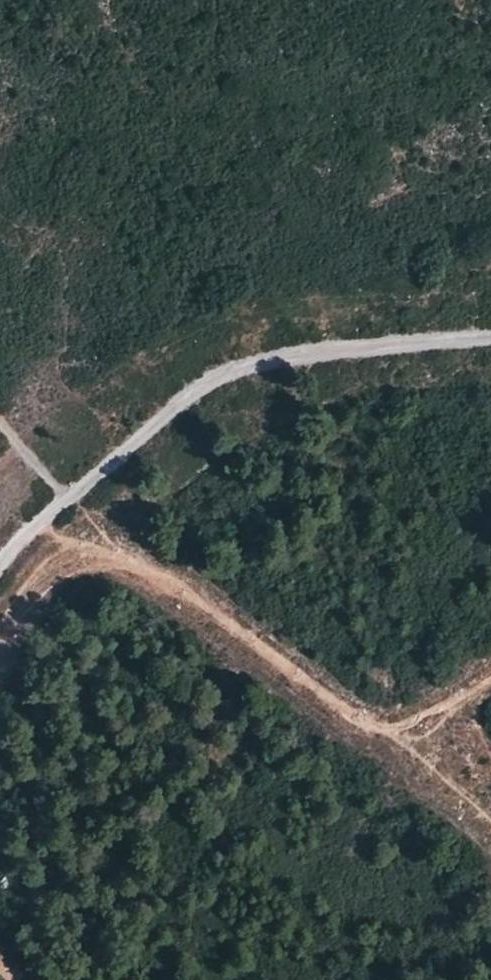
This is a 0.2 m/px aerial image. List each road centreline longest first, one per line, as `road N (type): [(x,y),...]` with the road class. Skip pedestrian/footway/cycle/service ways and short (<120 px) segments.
road 1 (unclassified): [(490,338),(287,355),(208,381),(20,530),(0,557)]
road 2 (track): [(0,620),(64,540),(95,538),(243,626),(389,733)]
road 3 (track): [(389,733),(490,819)]

